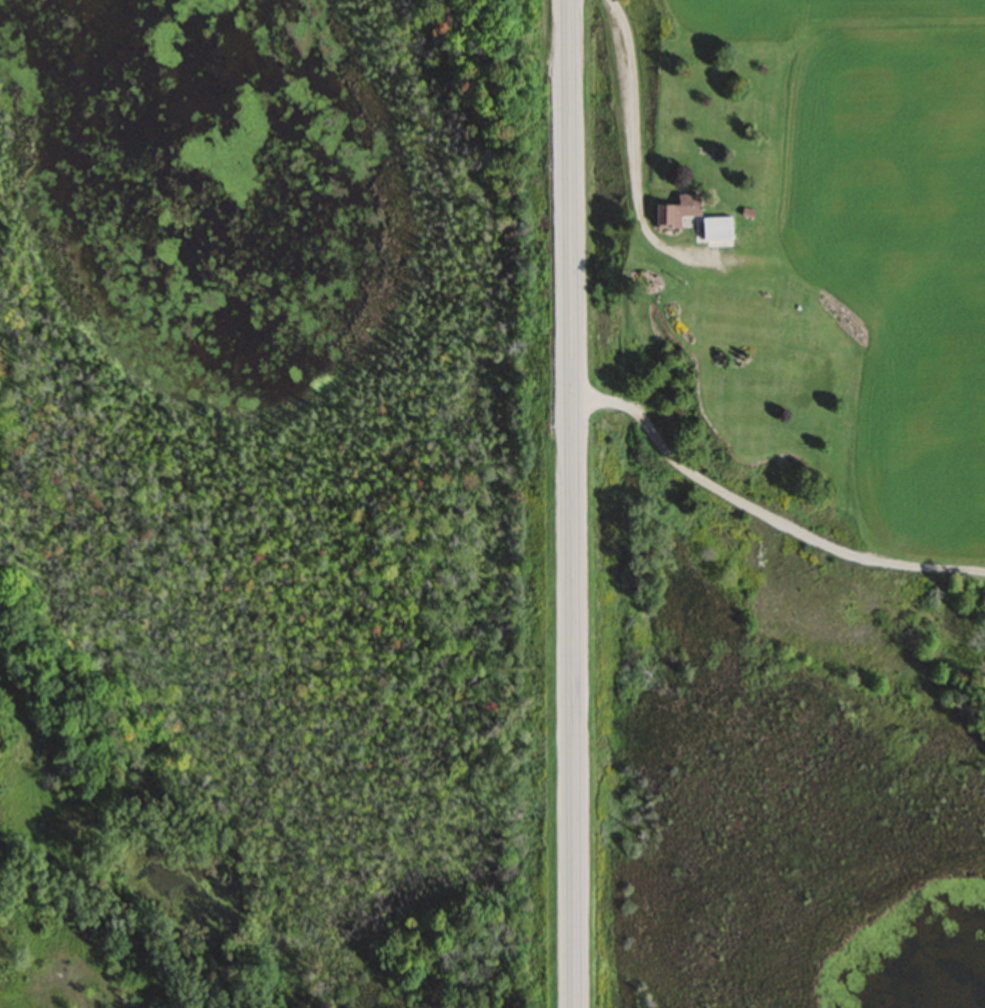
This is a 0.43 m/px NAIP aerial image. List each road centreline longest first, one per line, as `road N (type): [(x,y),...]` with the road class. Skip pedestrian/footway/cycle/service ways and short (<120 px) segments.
road 1 (primary): [(572,1007),(574,0)]

